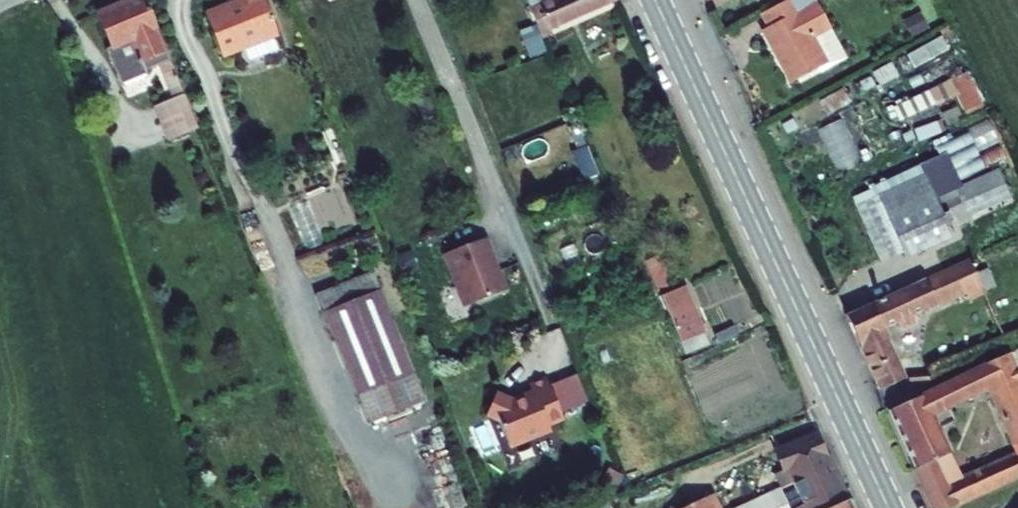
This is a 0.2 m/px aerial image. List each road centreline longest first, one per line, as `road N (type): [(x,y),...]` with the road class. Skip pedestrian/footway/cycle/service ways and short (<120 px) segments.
road 1 (secondary): [(655,0),(888,507)]

